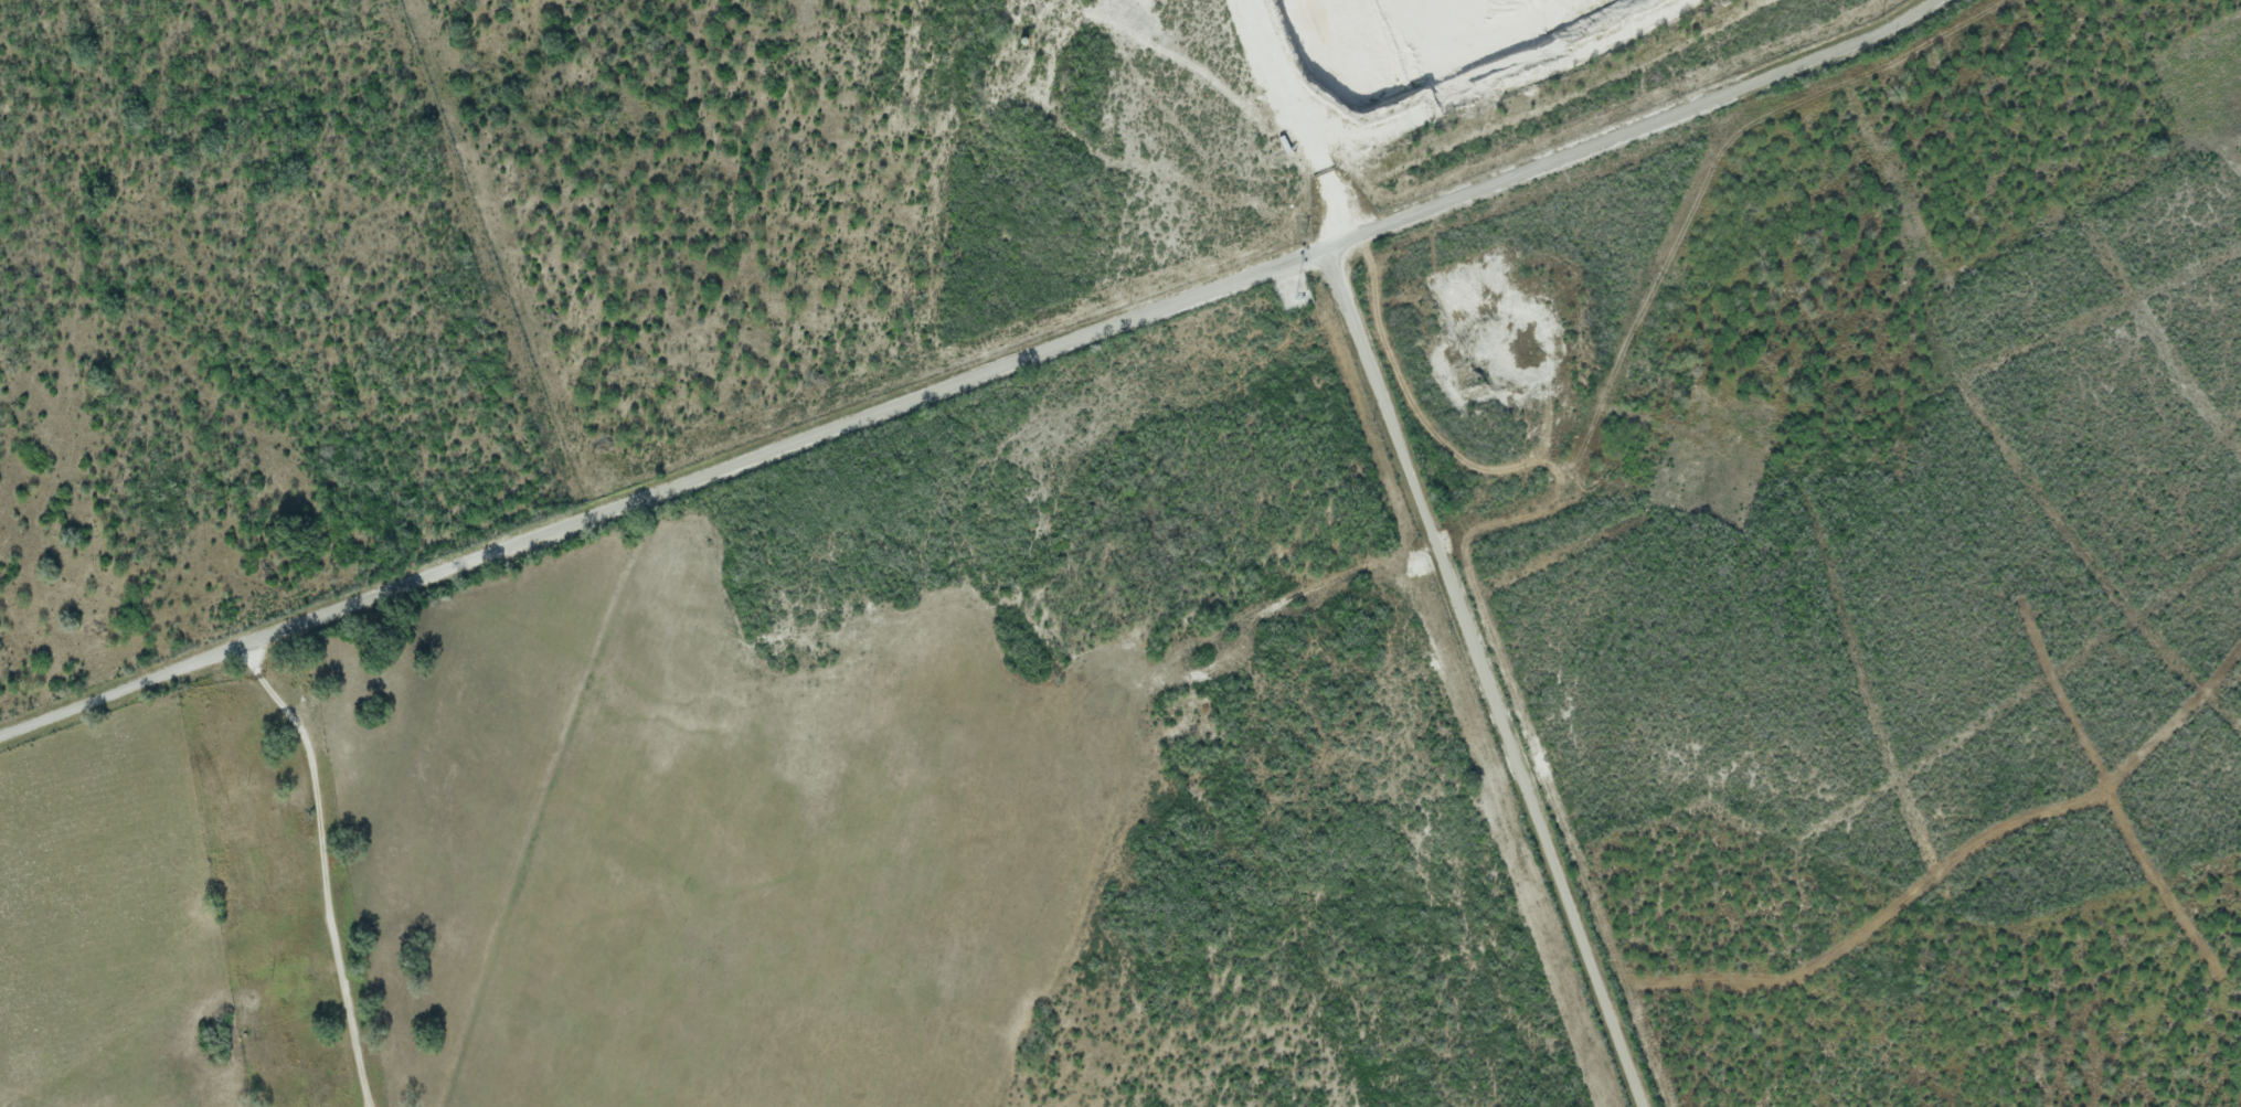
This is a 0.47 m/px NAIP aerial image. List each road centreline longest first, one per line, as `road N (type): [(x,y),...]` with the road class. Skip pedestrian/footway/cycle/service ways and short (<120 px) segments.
road 1 (residential): [(0,742),(1329,254),(1848,53),(1947,0)]
road 2 (residential): [(1643,1106),(1329,254)]

